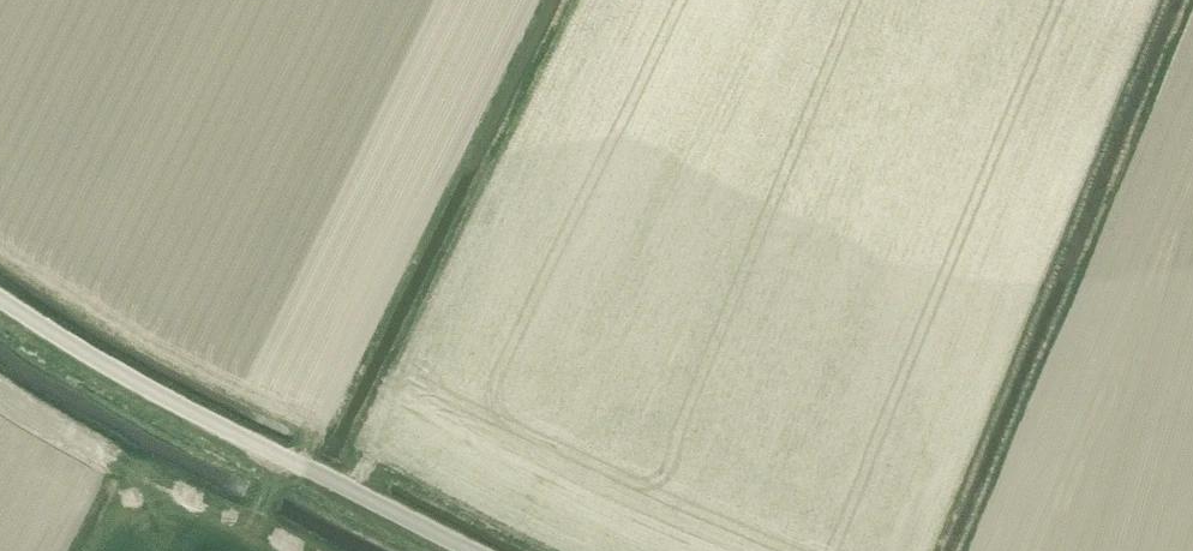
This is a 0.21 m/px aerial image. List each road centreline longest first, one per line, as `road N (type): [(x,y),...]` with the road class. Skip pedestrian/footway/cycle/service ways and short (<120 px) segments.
road 1 (unclassified): [(0,297),(148,387),(473,550)]

